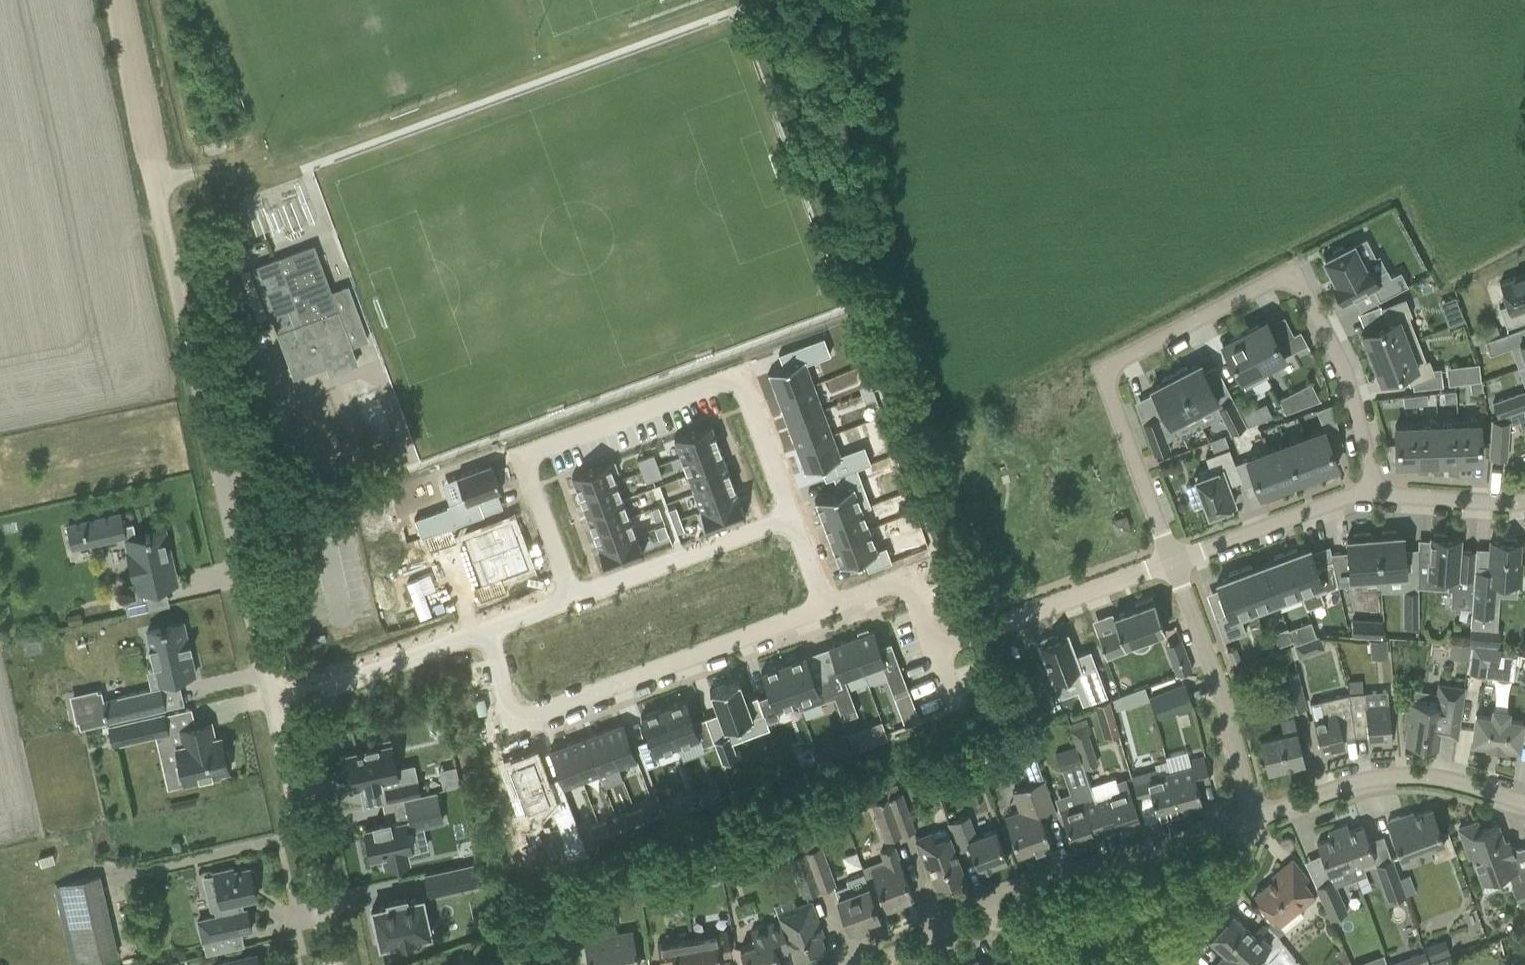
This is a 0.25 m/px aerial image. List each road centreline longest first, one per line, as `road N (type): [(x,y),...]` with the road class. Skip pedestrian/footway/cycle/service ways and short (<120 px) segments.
road 1 (residential): [(1171,560),(1107,396),(1109,370),(1267,282),(1303,290),(1346,370),(1375,491)]
road 2 (unclassified): [(272,698),(154,182)]
road 3 (residential): [(571,596),(520,461),(741,379),(791,518)]
road 4 (residential): [(481,630),(515,720),(824,603)]
road 5 (residential): [(985,922),(988,895),(1252,820)]
road 6 (residential): [(1252,820),(1373,779),(1411,776),(1524,804)]
road 7 (unclassified): [(335,964),(272,698)]
road 8 (residential): [(1252,820),(1221,695),(1171,560)]
road 9 (residential): [(1171,560),(933,650)]
road 10 (residential): [(571,596),(791,518)]
road 11 (residential): [(272,698),(481,630)]
road 12 (residential): [(1375,491),(1171,560)]
road 13 (track): [(154,182),(116,0)]
road 14 (residential): [(1141,964),(1238,861),(1252,820)]
road 15 (residential): [(824,603),(886,586),(910,592),(933,650)]
road 16 (residential): [(1524,500),(1375,491)]

